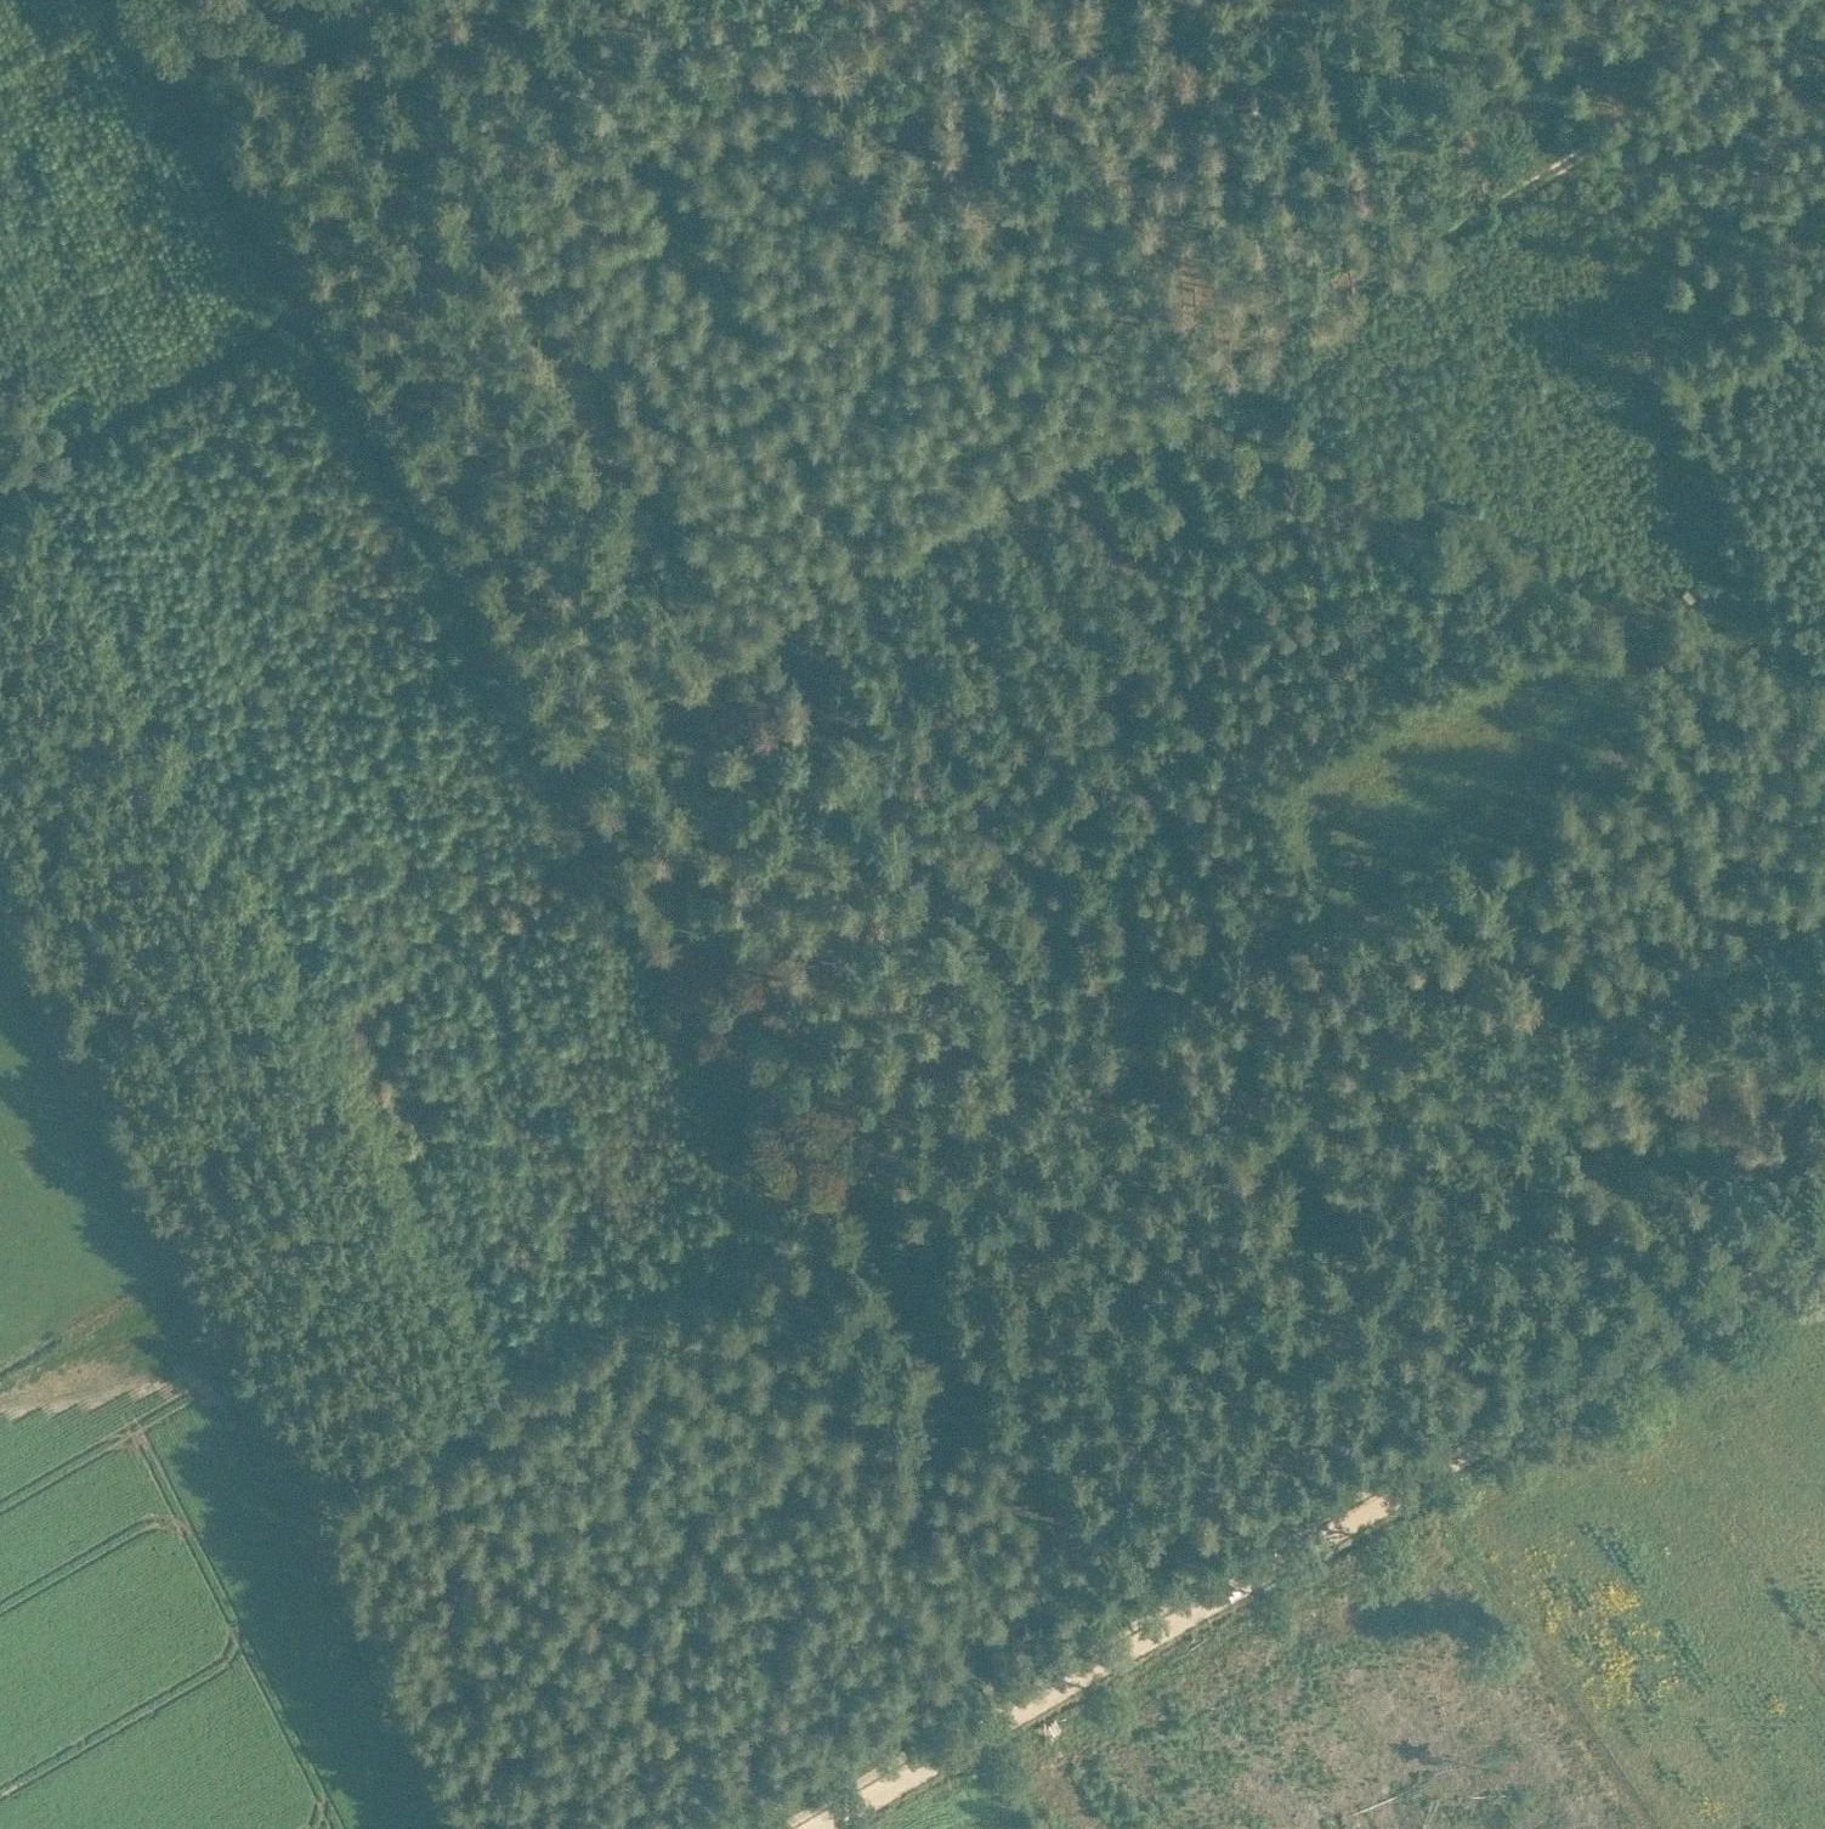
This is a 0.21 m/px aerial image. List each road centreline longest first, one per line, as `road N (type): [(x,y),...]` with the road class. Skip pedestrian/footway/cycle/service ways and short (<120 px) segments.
road 1 (track): [(992,1695),(529,757),(135,0)]
road 2 (track): [(0,925),(282,1485),(1318,899)]
road 3 (track): [(1457,0),(1546,169),(1012,481),(771,42)]
road 4 (track): [(809,1828),(1824,1238)]
road 5 (track): [(0,487),(771,42)]
road 6 (track): [(1012,481),(529,757)]
road 7 (track): [(282,1485),(452,1828)]
road 8 (track): [(1824,15),(1546,169)]

